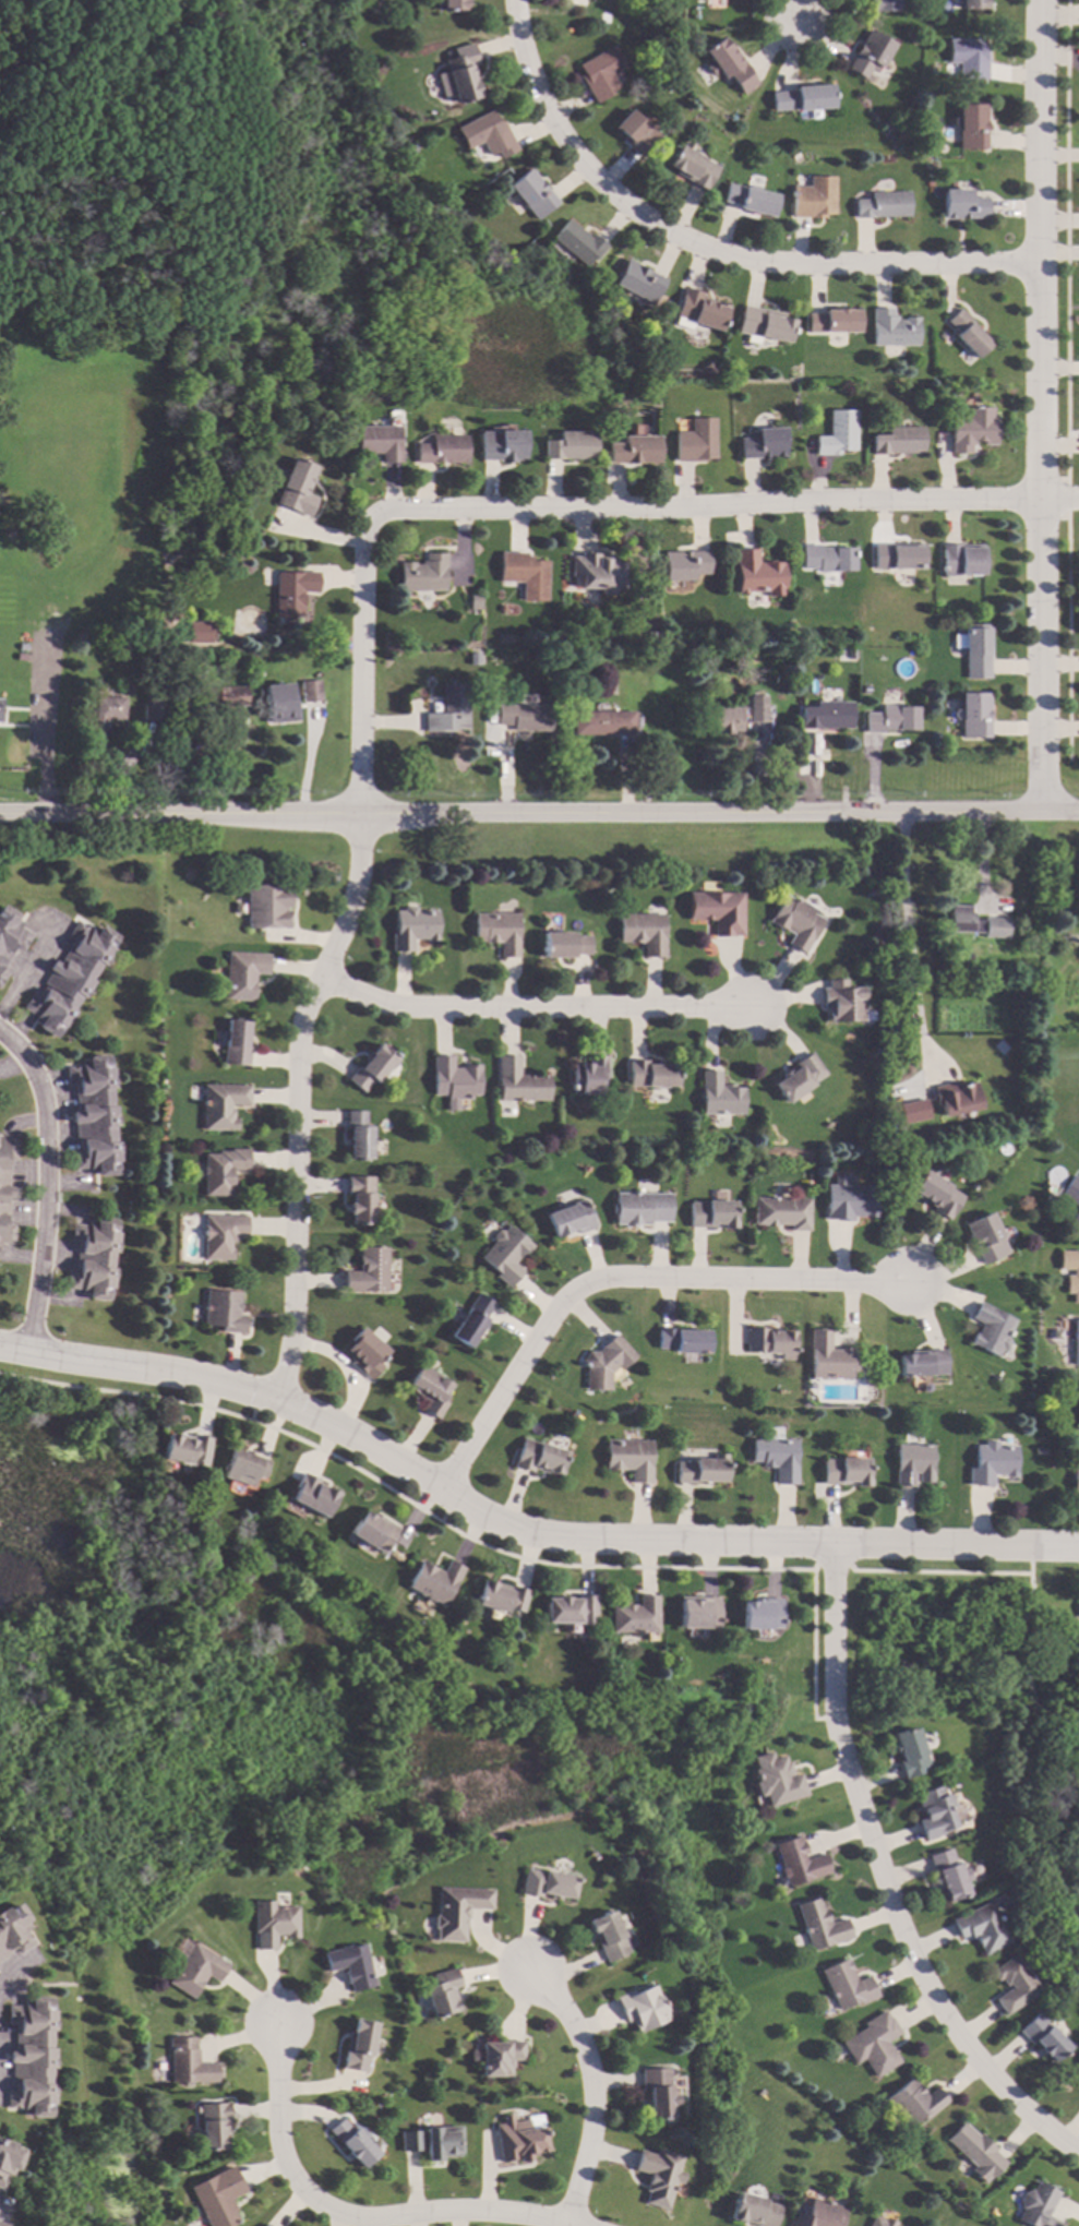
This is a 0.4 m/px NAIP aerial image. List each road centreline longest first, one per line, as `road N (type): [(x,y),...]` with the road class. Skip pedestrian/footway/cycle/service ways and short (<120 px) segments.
road 1 (residential): [(1078,1549),(589,1541),(511,1527),(278,1395),(0,1348)]
road 2 (tertiary): [(1078,814),(0,817)]
road 3 (residential): [(1046,814),(1046,0)]
road 4 (residential): [(1078,2155),(1045,2133),(981,2065),(914,1961),(846,1769),(834,1704),(836,1545)]
road 5 (residential): [(515,0),(514,37),(555,133),(649,223),(756,264),(1046,260)]
road 6 (residential): [(1042,498),(376,511)]
road 7 (residential): [(278,1395),(293,1353),(302,1032),(358,894),(362,817)]
road 8 (residential): [(444,1494),(573,1292),(609,1278),(902,1288)]
road 9 (residential): [(580,2225),(507,2212),(439,2211),(376,2222),(320,2210),(283,2169),(272,2022)]
road 10 (residential): [(326,973),(396,1006),(760,1008)]
road 11 (residential): [(33,1352),(53,1188),(50,1104),(31,1063),(0,1028)]
road 12 (residential): [(376,511),(362,530),(362,817)]
road 13 (residential): [(570,2223),(594,2143),(592,2068),(566,2015),(531,1974)]

